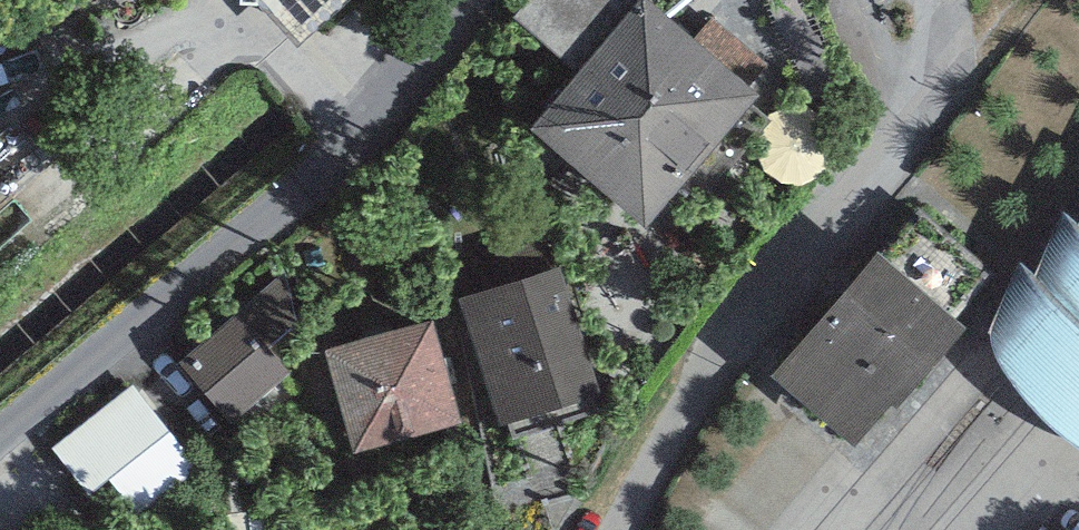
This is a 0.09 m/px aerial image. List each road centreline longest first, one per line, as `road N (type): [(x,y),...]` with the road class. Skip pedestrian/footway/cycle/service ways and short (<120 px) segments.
road 1 (residential): [(620,529),(724,343),(957,88),(922,0)]
road 2 (residential): [(0,433),(311,180),(463,0)]

